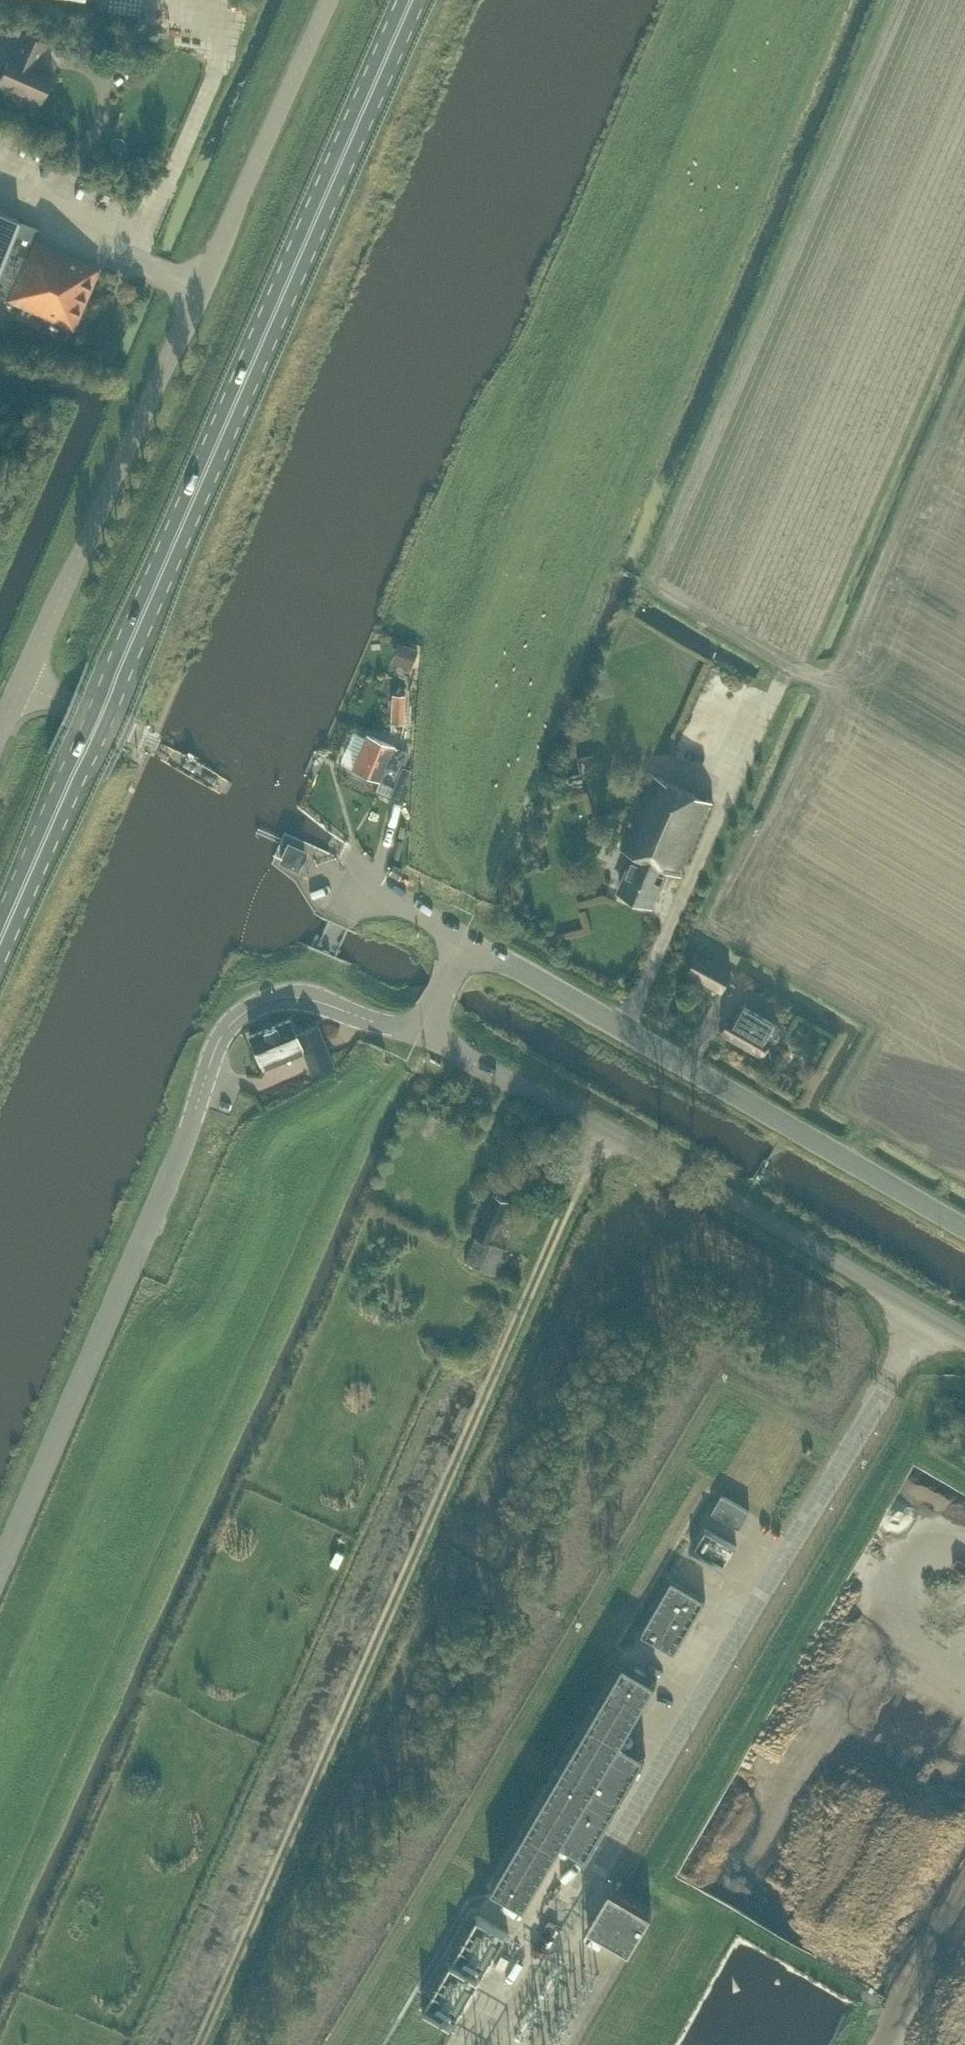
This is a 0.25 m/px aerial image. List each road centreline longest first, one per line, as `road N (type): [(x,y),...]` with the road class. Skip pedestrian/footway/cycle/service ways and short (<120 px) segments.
road 1 (primary): [(0,939),(412,0)]
road 2 (unclassified): [(0,1574),(234,1032),(255,1005),(312,988),(432,1036)]
road 3 (unclassified): [(22,682),(330,0)]
road 4 (unclassified): [(964,1227),(466,939)]
road 5 (unclassified): [(928,1309),(586,1109),(432,1036)]
road 6 (track): [(462,707),(466,939)]
road 7 (unclassified): [(466,939),(328,842)]
road 8 (unclassified): [(155,743),(22,682)]

